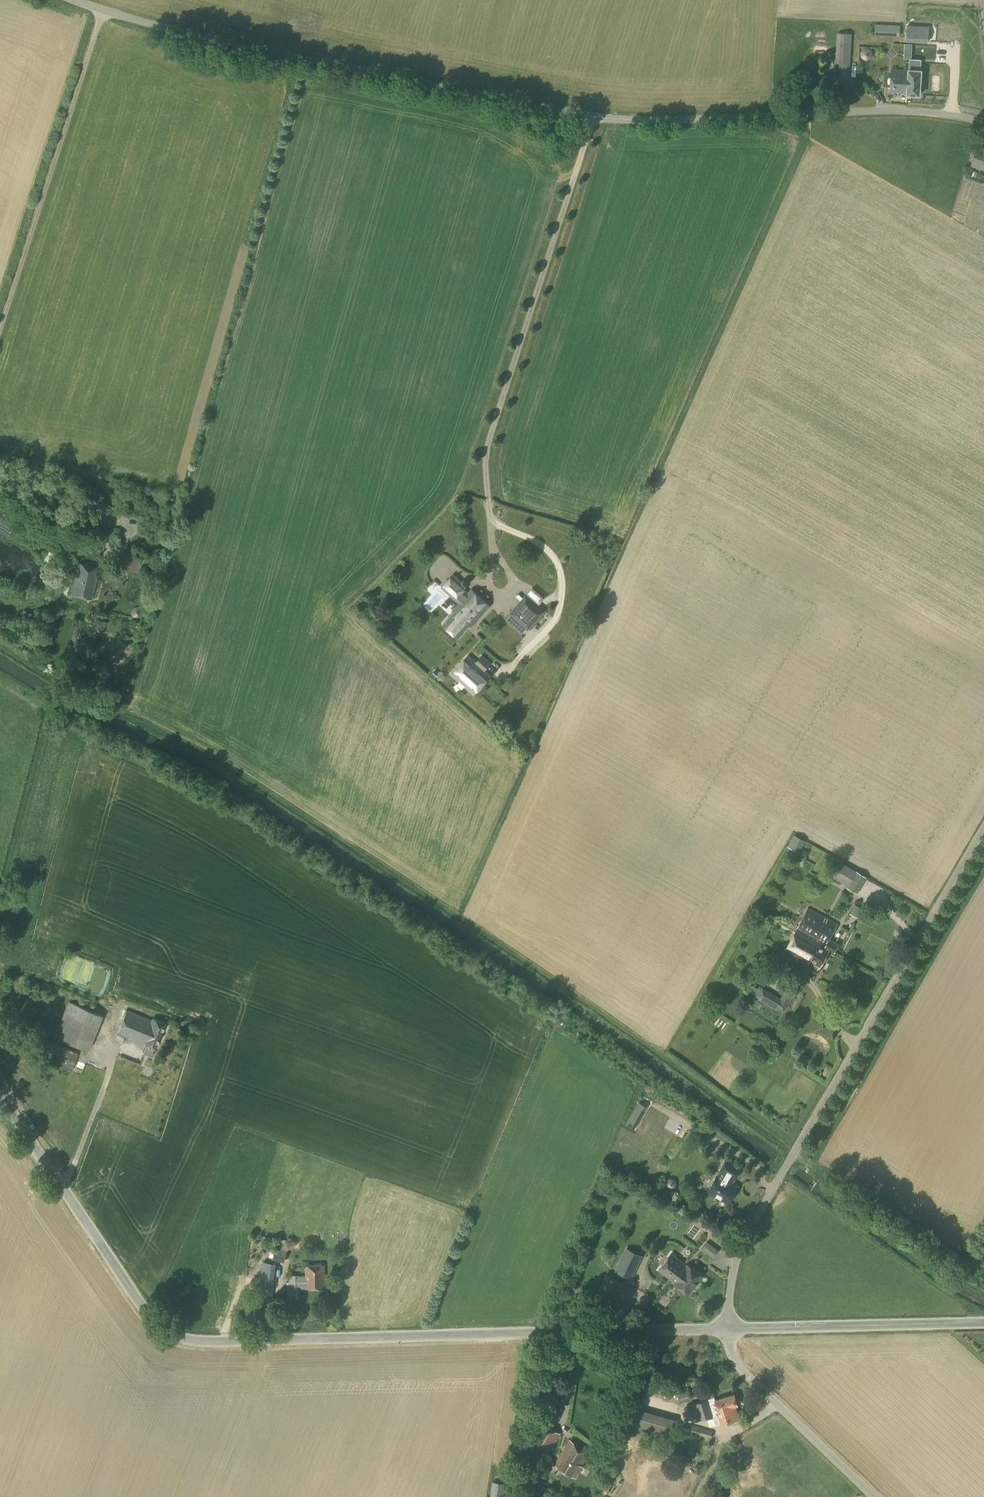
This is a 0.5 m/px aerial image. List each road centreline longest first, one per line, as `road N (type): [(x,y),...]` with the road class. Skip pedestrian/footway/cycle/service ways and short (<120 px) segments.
road 1 (unclassified): [(983,116),(592,120),(109,12)]
road 2 (tertiary): [(0,1095),(150,1320),(179,1339),(728,1331)]
road 3 (unclassified): [(728,1331),(745,1238),(983,827)]
road 4 (unclassified): [(0,336),(109,12)]
road 5 (tertiary): [(728,1331),(983,1322)]
road 6 (unclassified): [(873,1496),(738,1365),(728,1331)]
road 7 (unclassified): [(104,569),(104,483),(81,470),(0,456)]

